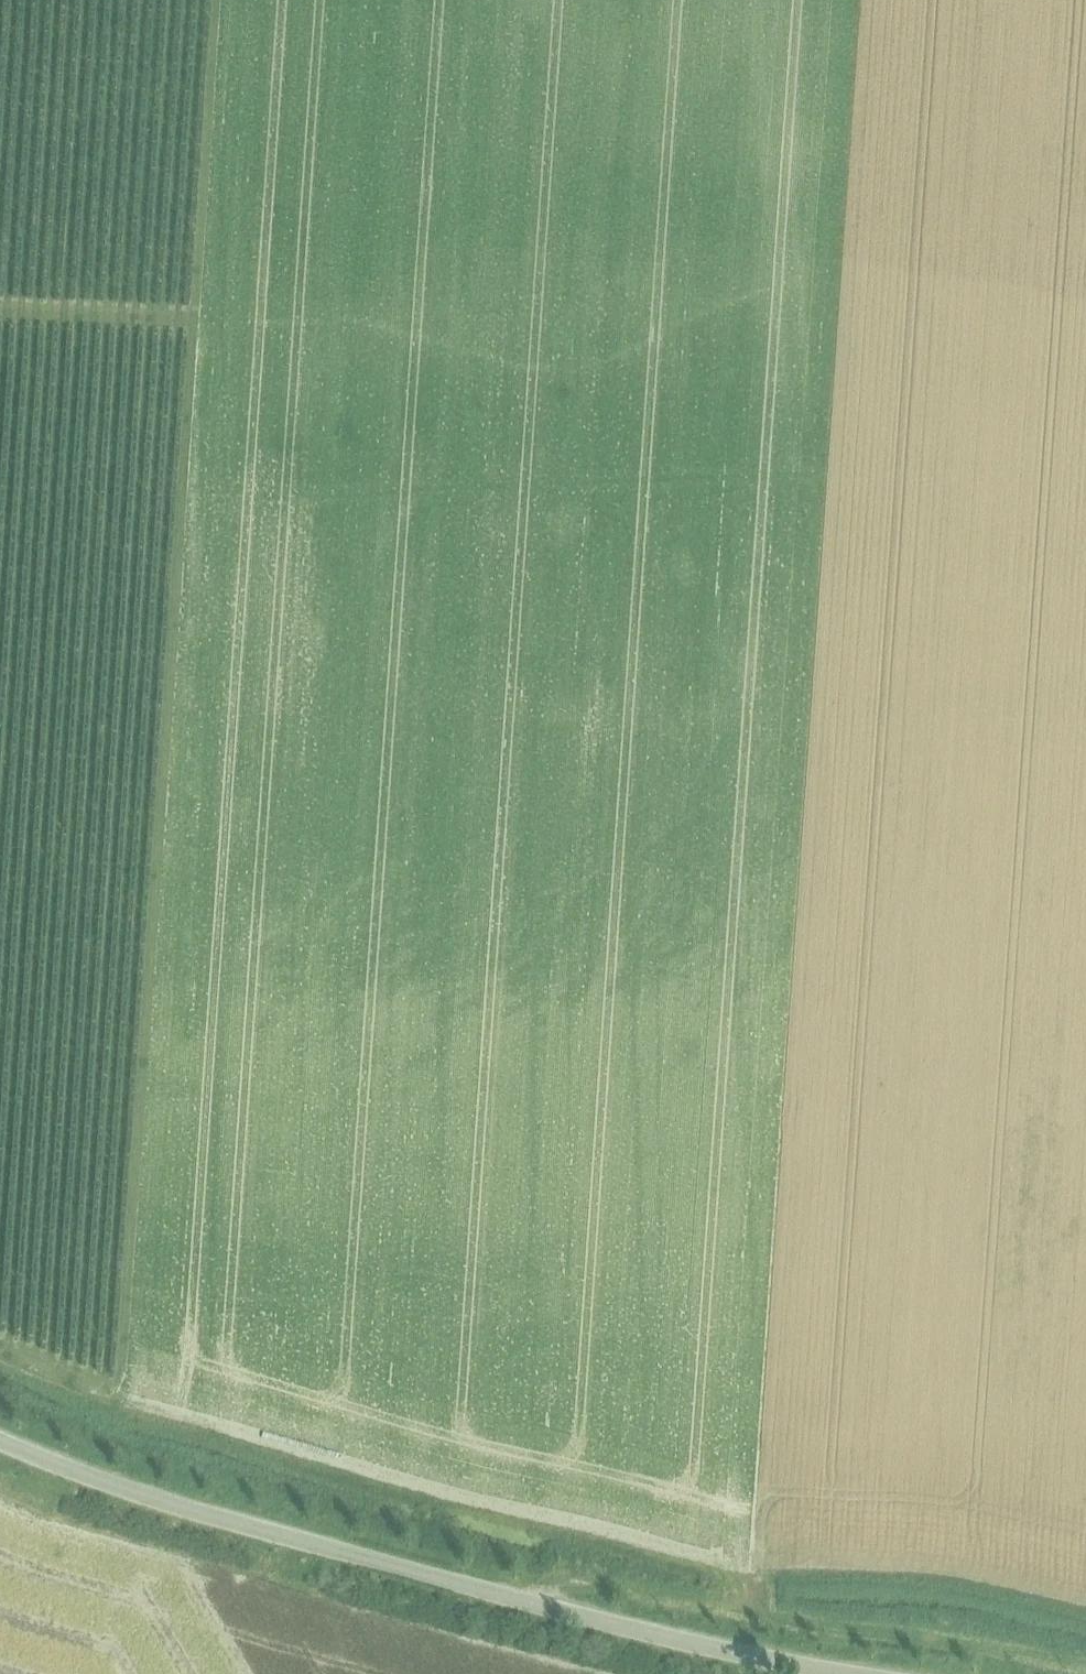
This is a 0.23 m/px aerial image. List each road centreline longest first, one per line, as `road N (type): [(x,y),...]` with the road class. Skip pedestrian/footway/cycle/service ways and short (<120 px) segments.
road 1 (unclassified): [(838,1673),(645,1634),(185,1510),(0,1442)]
road 2 (track): [(506,1596),(597,1590),(1085,1673)]
road 3 (track): [(0,312),(187,320)]

